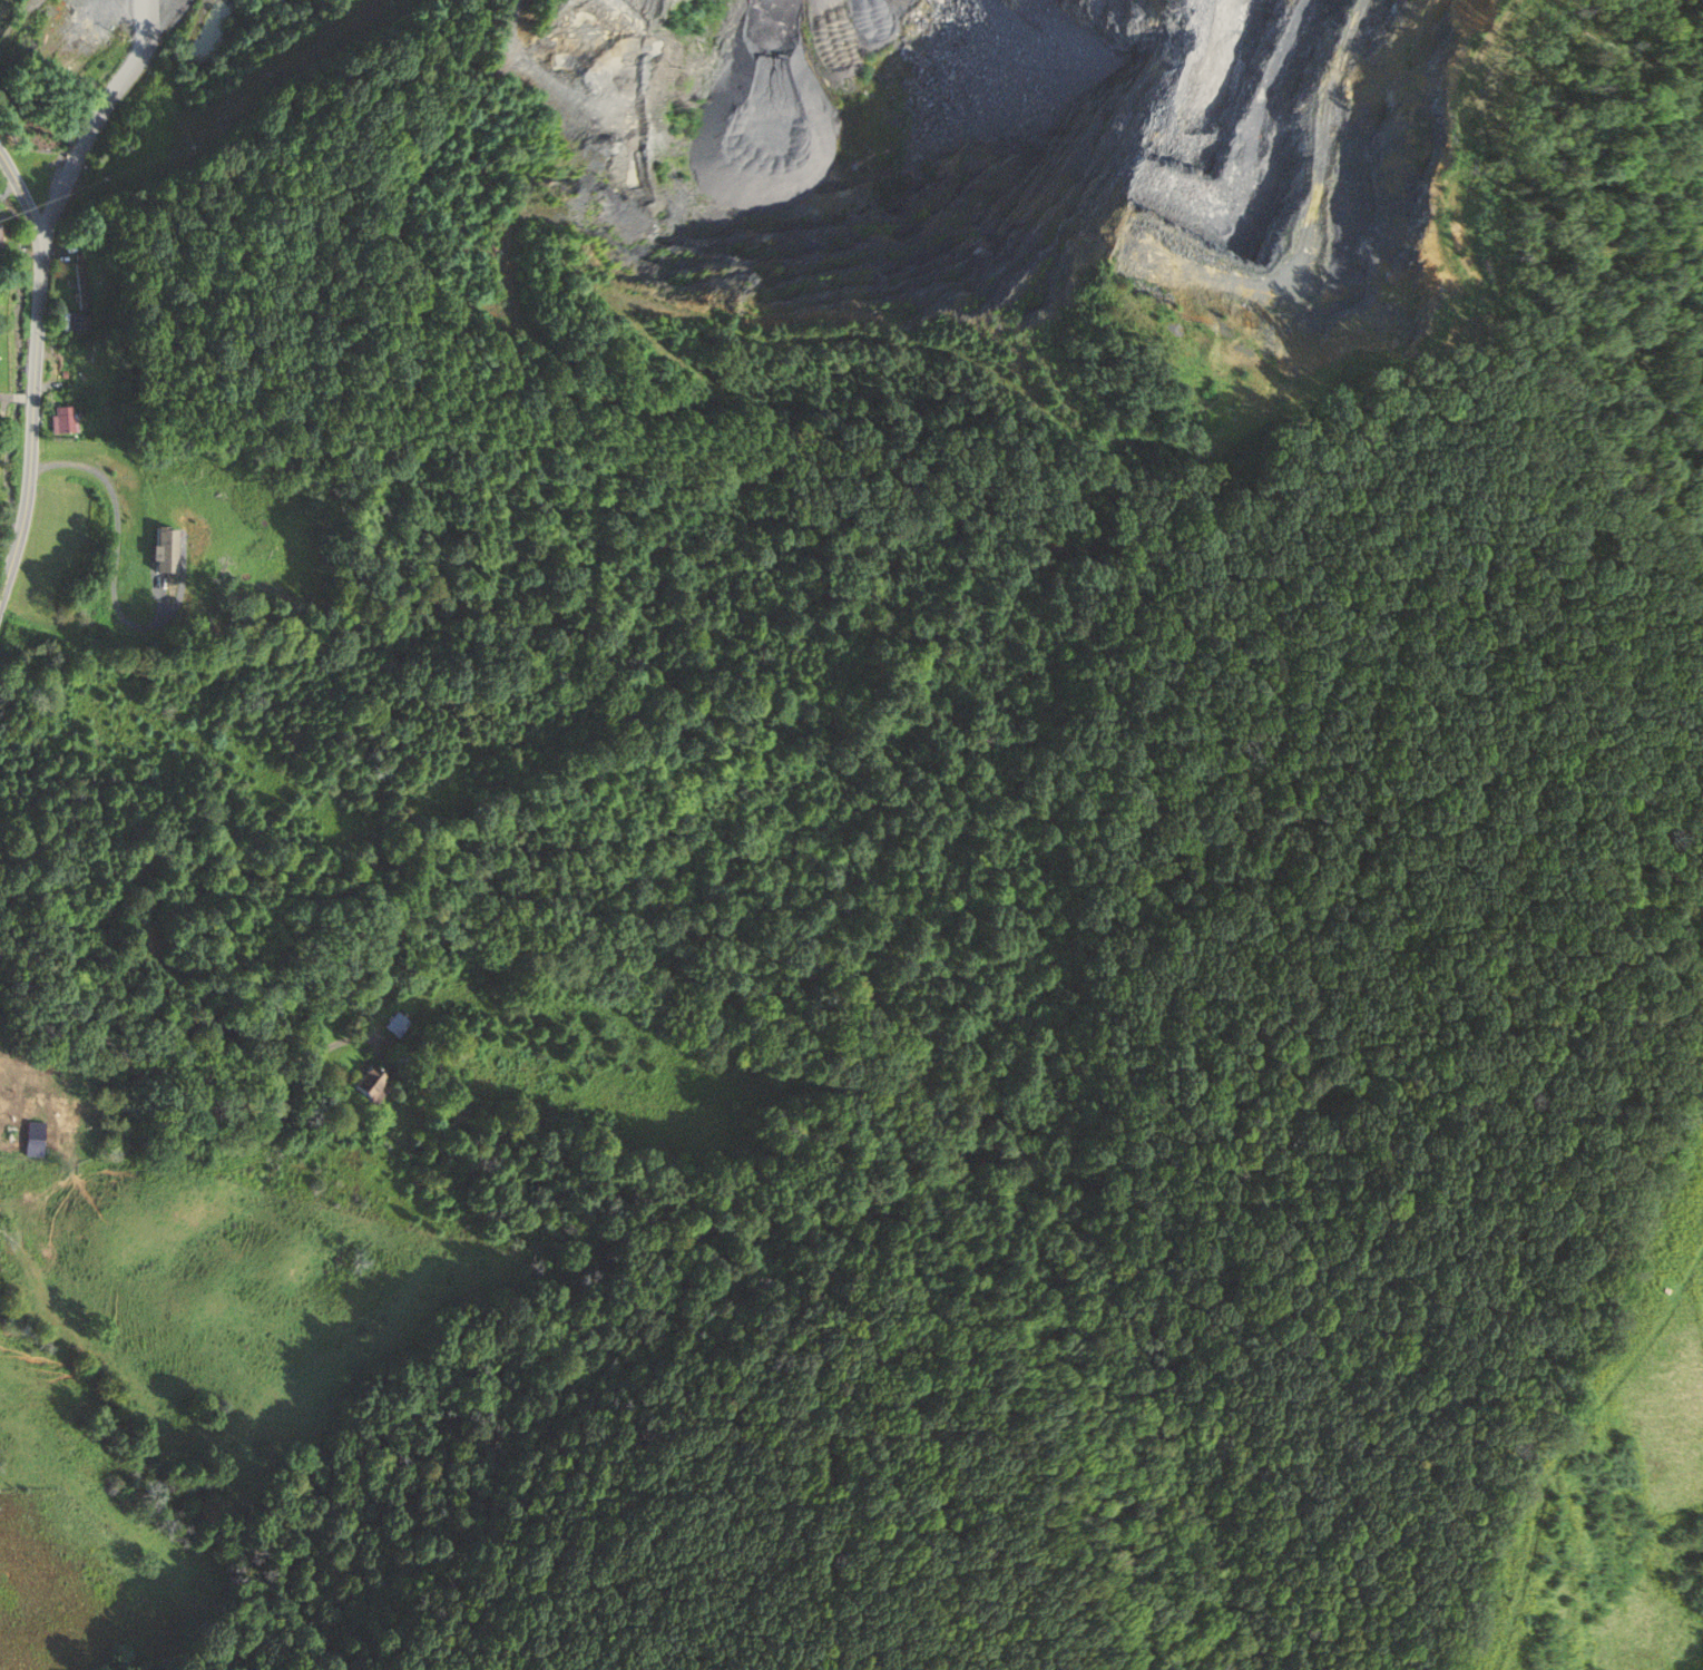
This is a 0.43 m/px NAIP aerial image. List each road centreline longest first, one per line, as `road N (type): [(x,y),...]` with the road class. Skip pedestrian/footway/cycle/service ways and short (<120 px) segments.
road 1 (residential): [(0,597),(29,466),(40,277),(37,234),(0,153)]

